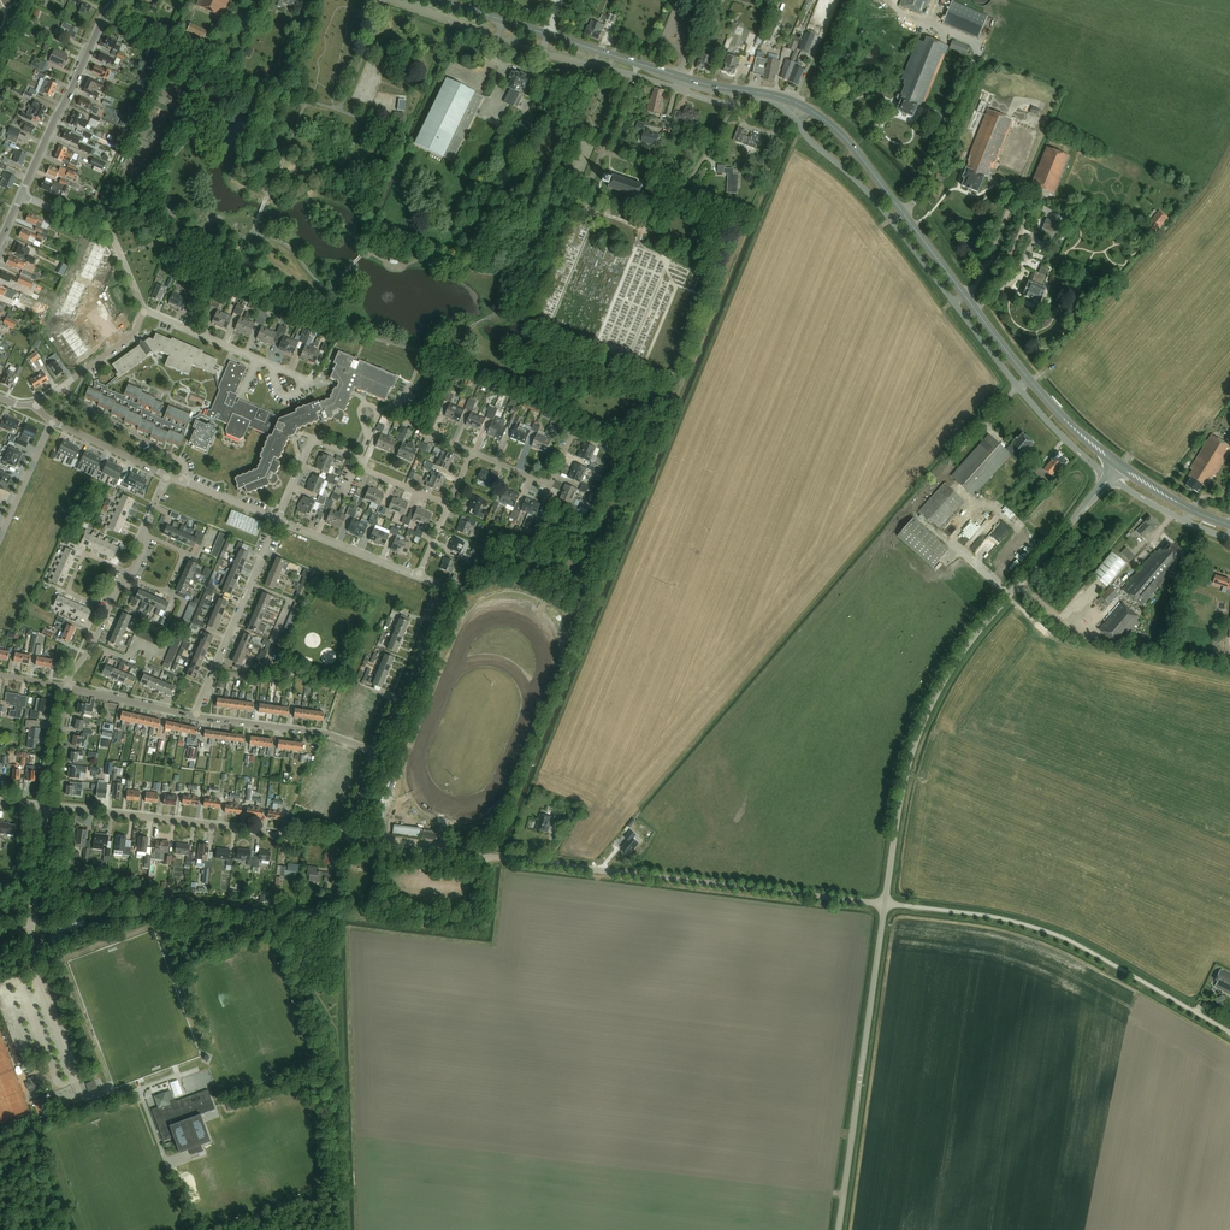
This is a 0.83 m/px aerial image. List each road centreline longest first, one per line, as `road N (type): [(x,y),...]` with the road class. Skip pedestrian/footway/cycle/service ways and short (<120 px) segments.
road 1 (unclassified): [(885,903),(341,839)]
road 2 (unclassified): [(885,903),(904,763),(935,687),(1109,477)]
road 3 (residential): [(797,122),(898,225),(1019,389),(1109,477)]
road 4 (secondary): [(1120,465),(1040,392),(875,176),(809,110)]
road 5 (residential): [(397,0),(543,53),(719,102),(787,111)]
road 6 (unclassified): [(1229,1032),(1054,934),(885,903)]
road 7 (secondary): [(794,102),(710,85),(442,0)]
road 8 (unclassified): [(139,1090),(81,1095),(38,978),(28,948),(47,807)]
road 9 (unclassified): [(839,1229),(885,903)]
road 10 (unclassified): [(341,839),(47,807)]
road 11 (residential): [(21,197),(117,0)]
road 12 (residential): [(194,717),(278,519)]
road 13 (residential): [(375,752),(448,589),(419,575)]
road 14 (residential): [(375,752),(323,733),(194,717)]
road 15 (residential): [(144,310),(108,231),(21,197)]
road 16 (residential): [(180,480),(181,462),(61,387)]
road 17 (residential): [(419,575),(278,519)]
road 18 (residential): [(573,434),(551,485),(472,451)]
road 19 (residential): [(273,366),(144,310)]
road 20 (residential): [(278,519),(313,439),(360,458)]
road 21 (unclassified): [(1229,538),(1109,477)]
road 22 (residential): [(53,421),(0,540)]
road 23 (residential): [(194,717),(68,687)]
road 24 (residential): [(168,474),(53,421)]
road 25 (residential): [(109,608),(69,591),(81,559),(93,555),(126,569)]
road 26 (secondary): [(1229,524),(1120,465)]
road 27 (residential): [(47,807),(68,687)]

